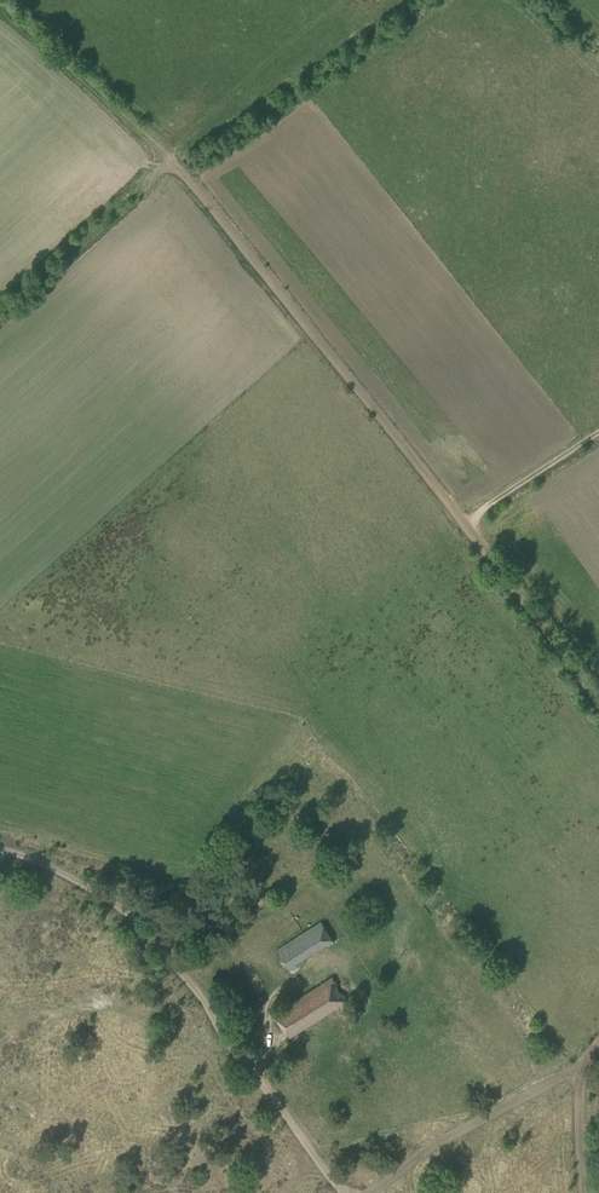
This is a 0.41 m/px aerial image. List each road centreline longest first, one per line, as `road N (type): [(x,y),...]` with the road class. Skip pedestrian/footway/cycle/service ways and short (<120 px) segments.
road 1 (track): [(465,525),(164,149),(0,1)]
road 2 (track): [(0,852),(71,878),(163,946),(339,1192)]
road 3 (track): [(598,701),(465,525),(598,435)]
road 4 (track): [(583,1192),(579,1106),(584,1063),(598,1043)]

